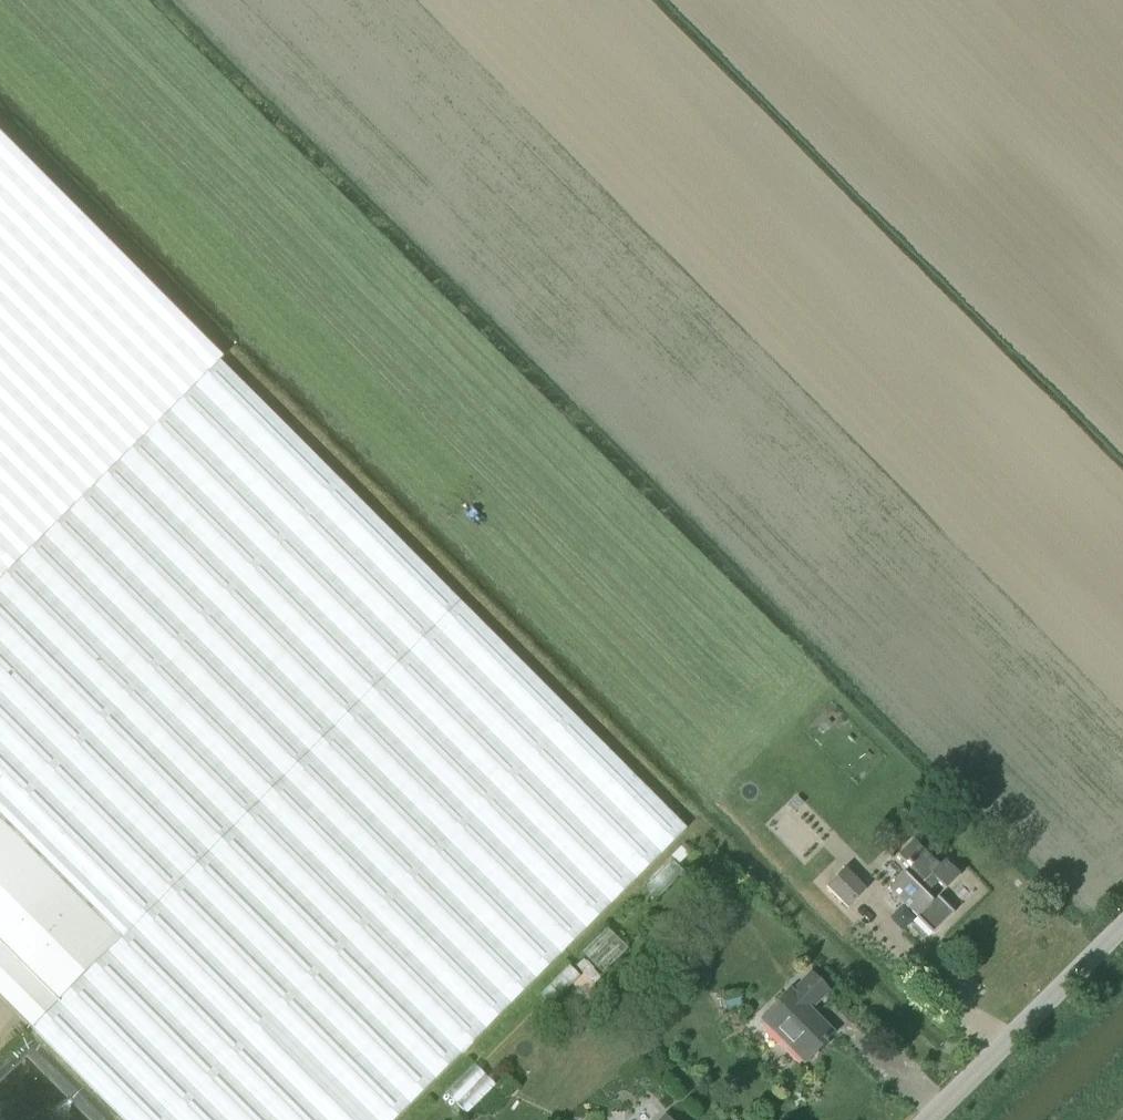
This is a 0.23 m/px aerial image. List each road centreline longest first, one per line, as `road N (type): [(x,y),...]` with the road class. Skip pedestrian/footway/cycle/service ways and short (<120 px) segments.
road 1 (unclassified): [(924,1119),(1122,922)]

